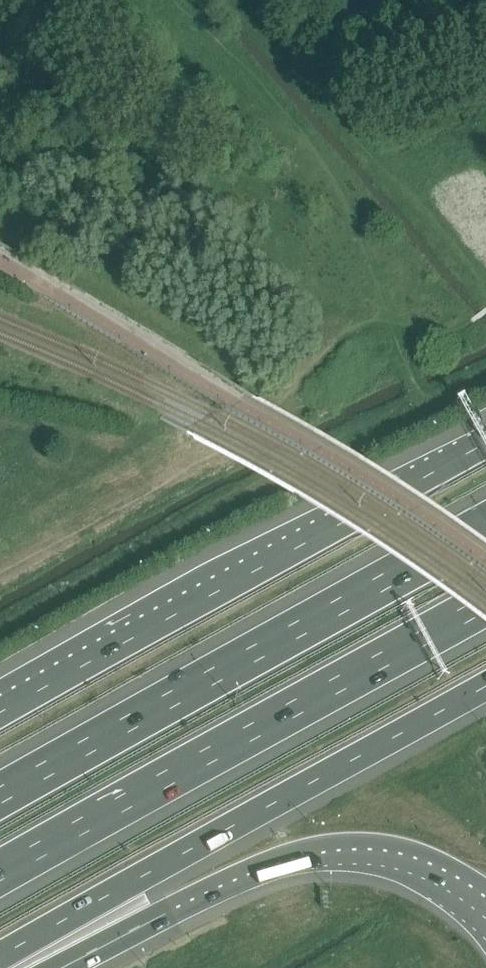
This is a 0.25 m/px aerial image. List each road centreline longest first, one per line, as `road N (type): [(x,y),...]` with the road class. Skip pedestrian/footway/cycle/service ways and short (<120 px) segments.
road 1 (motorway): [(0,959),(485,686)]
road 2 (motorway): [(0,873),(485,603)]
road 3 (motorway): [(485,527),(0,797)]
road 4 (motorway): [(485,444),(0,713)]
road 5 (motorway): [(37,967),(235,880),(322,854),(384,852),(485,893)]

